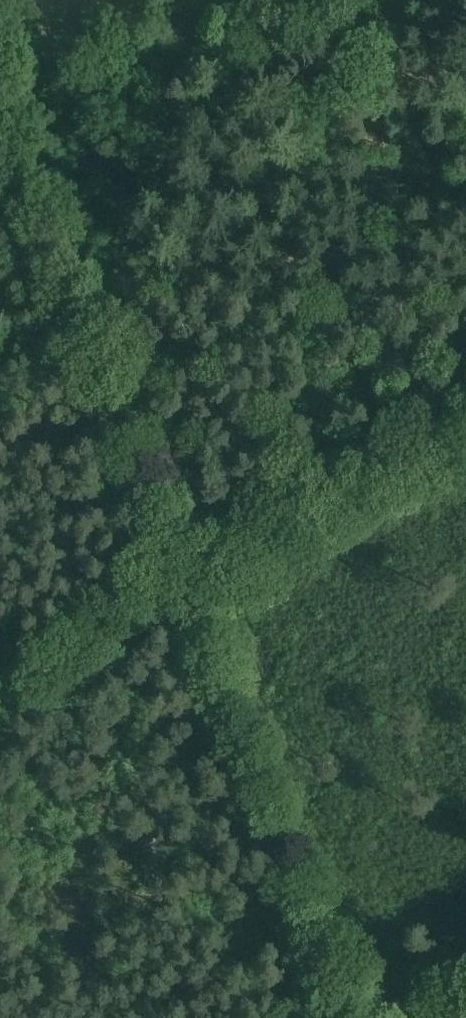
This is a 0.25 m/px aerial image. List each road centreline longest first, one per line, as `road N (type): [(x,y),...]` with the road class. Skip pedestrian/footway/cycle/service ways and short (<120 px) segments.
road 1 (track): [(332,1017),(0,137)]
road 2 (track): [(171,593),(465,429)]
road 3 (track): [(171,593),(0,695)]

